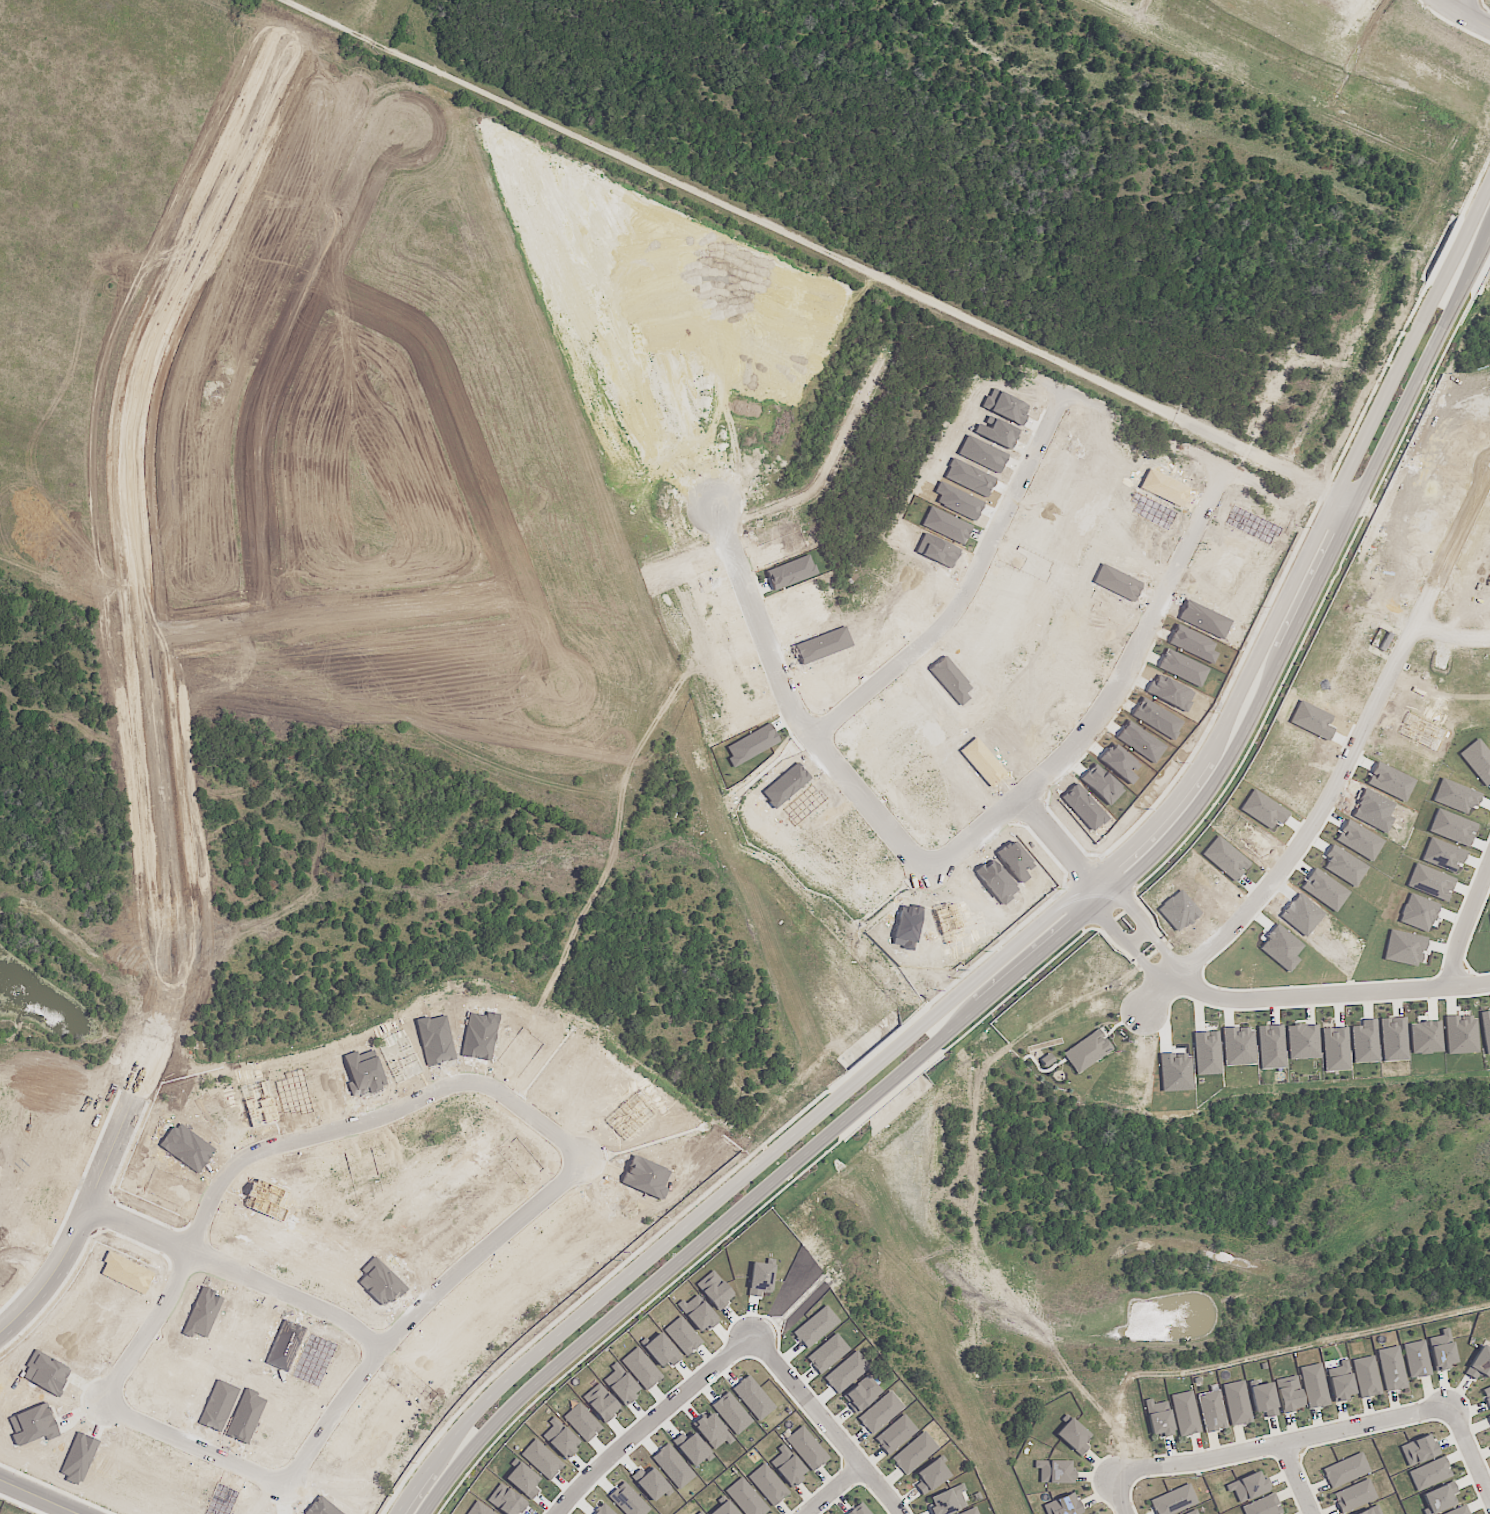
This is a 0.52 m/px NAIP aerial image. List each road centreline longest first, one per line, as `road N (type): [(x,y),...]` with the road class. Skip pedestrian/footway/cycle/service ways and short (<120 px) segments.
road 1 (residential): [(1489,208),(1246,709),(1169,820),(563,1344),(453,1458),(417,1513)]
road 2 (residential): [(441,1513),(469,1471),(581,1361),(1122,893),(1218,794),(1264,727),(1489,252)]
road 3 (residential): [(0,1345),(58,1291),(151,1071),(169,1007),(175,943),(130,550),(130,415),(152,344),(308,5)]
road 4 (residential): [(923,863),(808,732),(563,133),(497,99)]
road 5 (residential): [(598,1161),(478,1084),(419,1114),(264,1166),(120,1401)]
road 6 (residential): [(1278,363),(1094,732),(1004,819),(923,863)]
road 7 (residential): [(1149,1013),(1297,871),(1489,506)]
road 8 (residential): [(808,732),(922,656),(958,618),(1119,275)]
road 9 (residential): [(1278,363),(1119,275),(793,143)]
road 10 (residential): [(272,620),(255,411),(396,123)]
road 11 (residential): [(317,282),(423,335),(556,691)]
road 12 (residential): [(295,1492),(393,1351),(588,1182),(598,1161)]
road 13 (residential): [(141,636),(519,590)]
road 14 (residential): [(1453,1408),(1218,1462),(1110,1471)]
road 15 (residential): [(94,1216),(307,1302),(393,1351)]
road 16 (residential): [(1185,983),(1254,1006),(1489,988)]
road 17 (residential): [(957,203),(840,471)]
road 18 (residential): [(753,1334),(617,1448),(556,1513)]
road 19 (residential): [(753,1334),(902,1513)]
road 20 (residential): [(120,1401),(148,1428),(295,1492)]
road 21 (residential): [(143,49),(72,210)]
road 22 (residential): [(563,133),(651,0)]
road 23 (residential): [(152,344),(99,338),(0,303)]
road 24 (residential): [(0,496),(13,606),(7,648)]
road 25 (residential): [(1099,885),(1102,910),(1173,992)]
road 26 (residential): [(1193,976),(1122,893),(1099,885)]
road 27 (residential): [(1353,493),(1242,445)]

